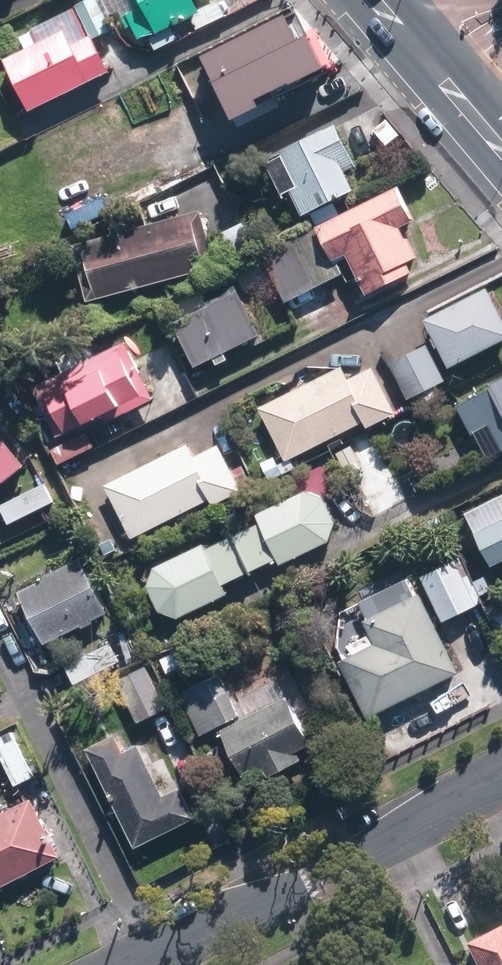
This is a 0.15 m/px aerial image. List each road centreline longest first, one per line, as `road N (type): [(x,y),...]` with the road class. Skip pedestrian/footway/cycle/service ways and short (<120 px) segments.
road 1 (residential): [(140,964),(501,781)]

